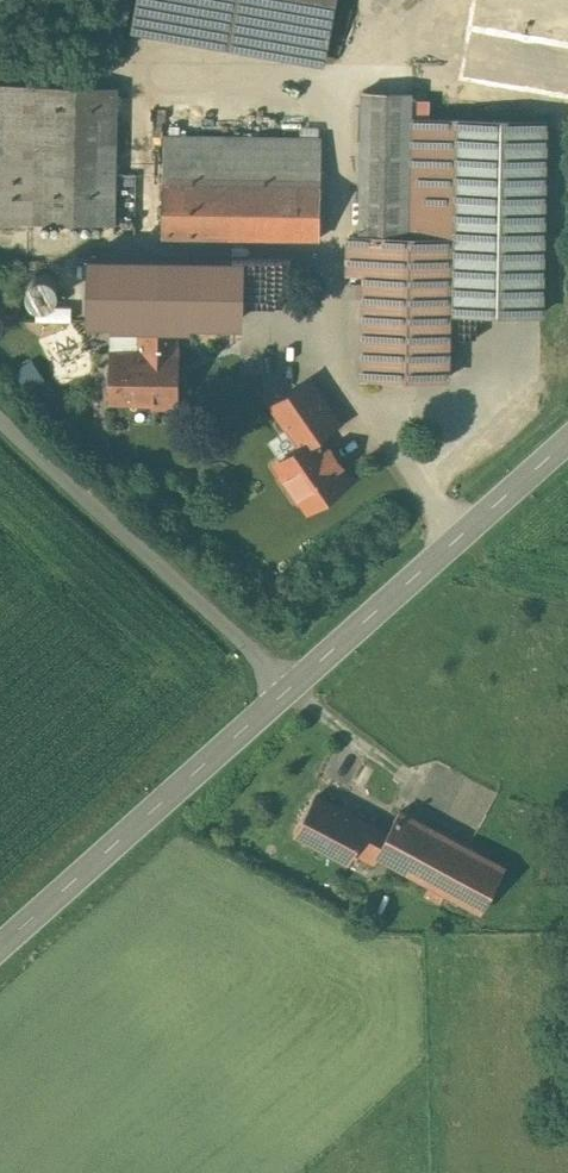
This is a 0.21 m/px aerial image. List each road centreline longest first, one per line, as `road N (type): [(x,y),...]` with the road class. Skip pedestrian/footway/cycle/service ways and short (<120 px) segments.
road 1 (unclassified): [(0,421),(291,687)]
road 2 (secondary): [(291,687),(0,946)]
road 3 (secondary): [(567,439),(291,687)]

